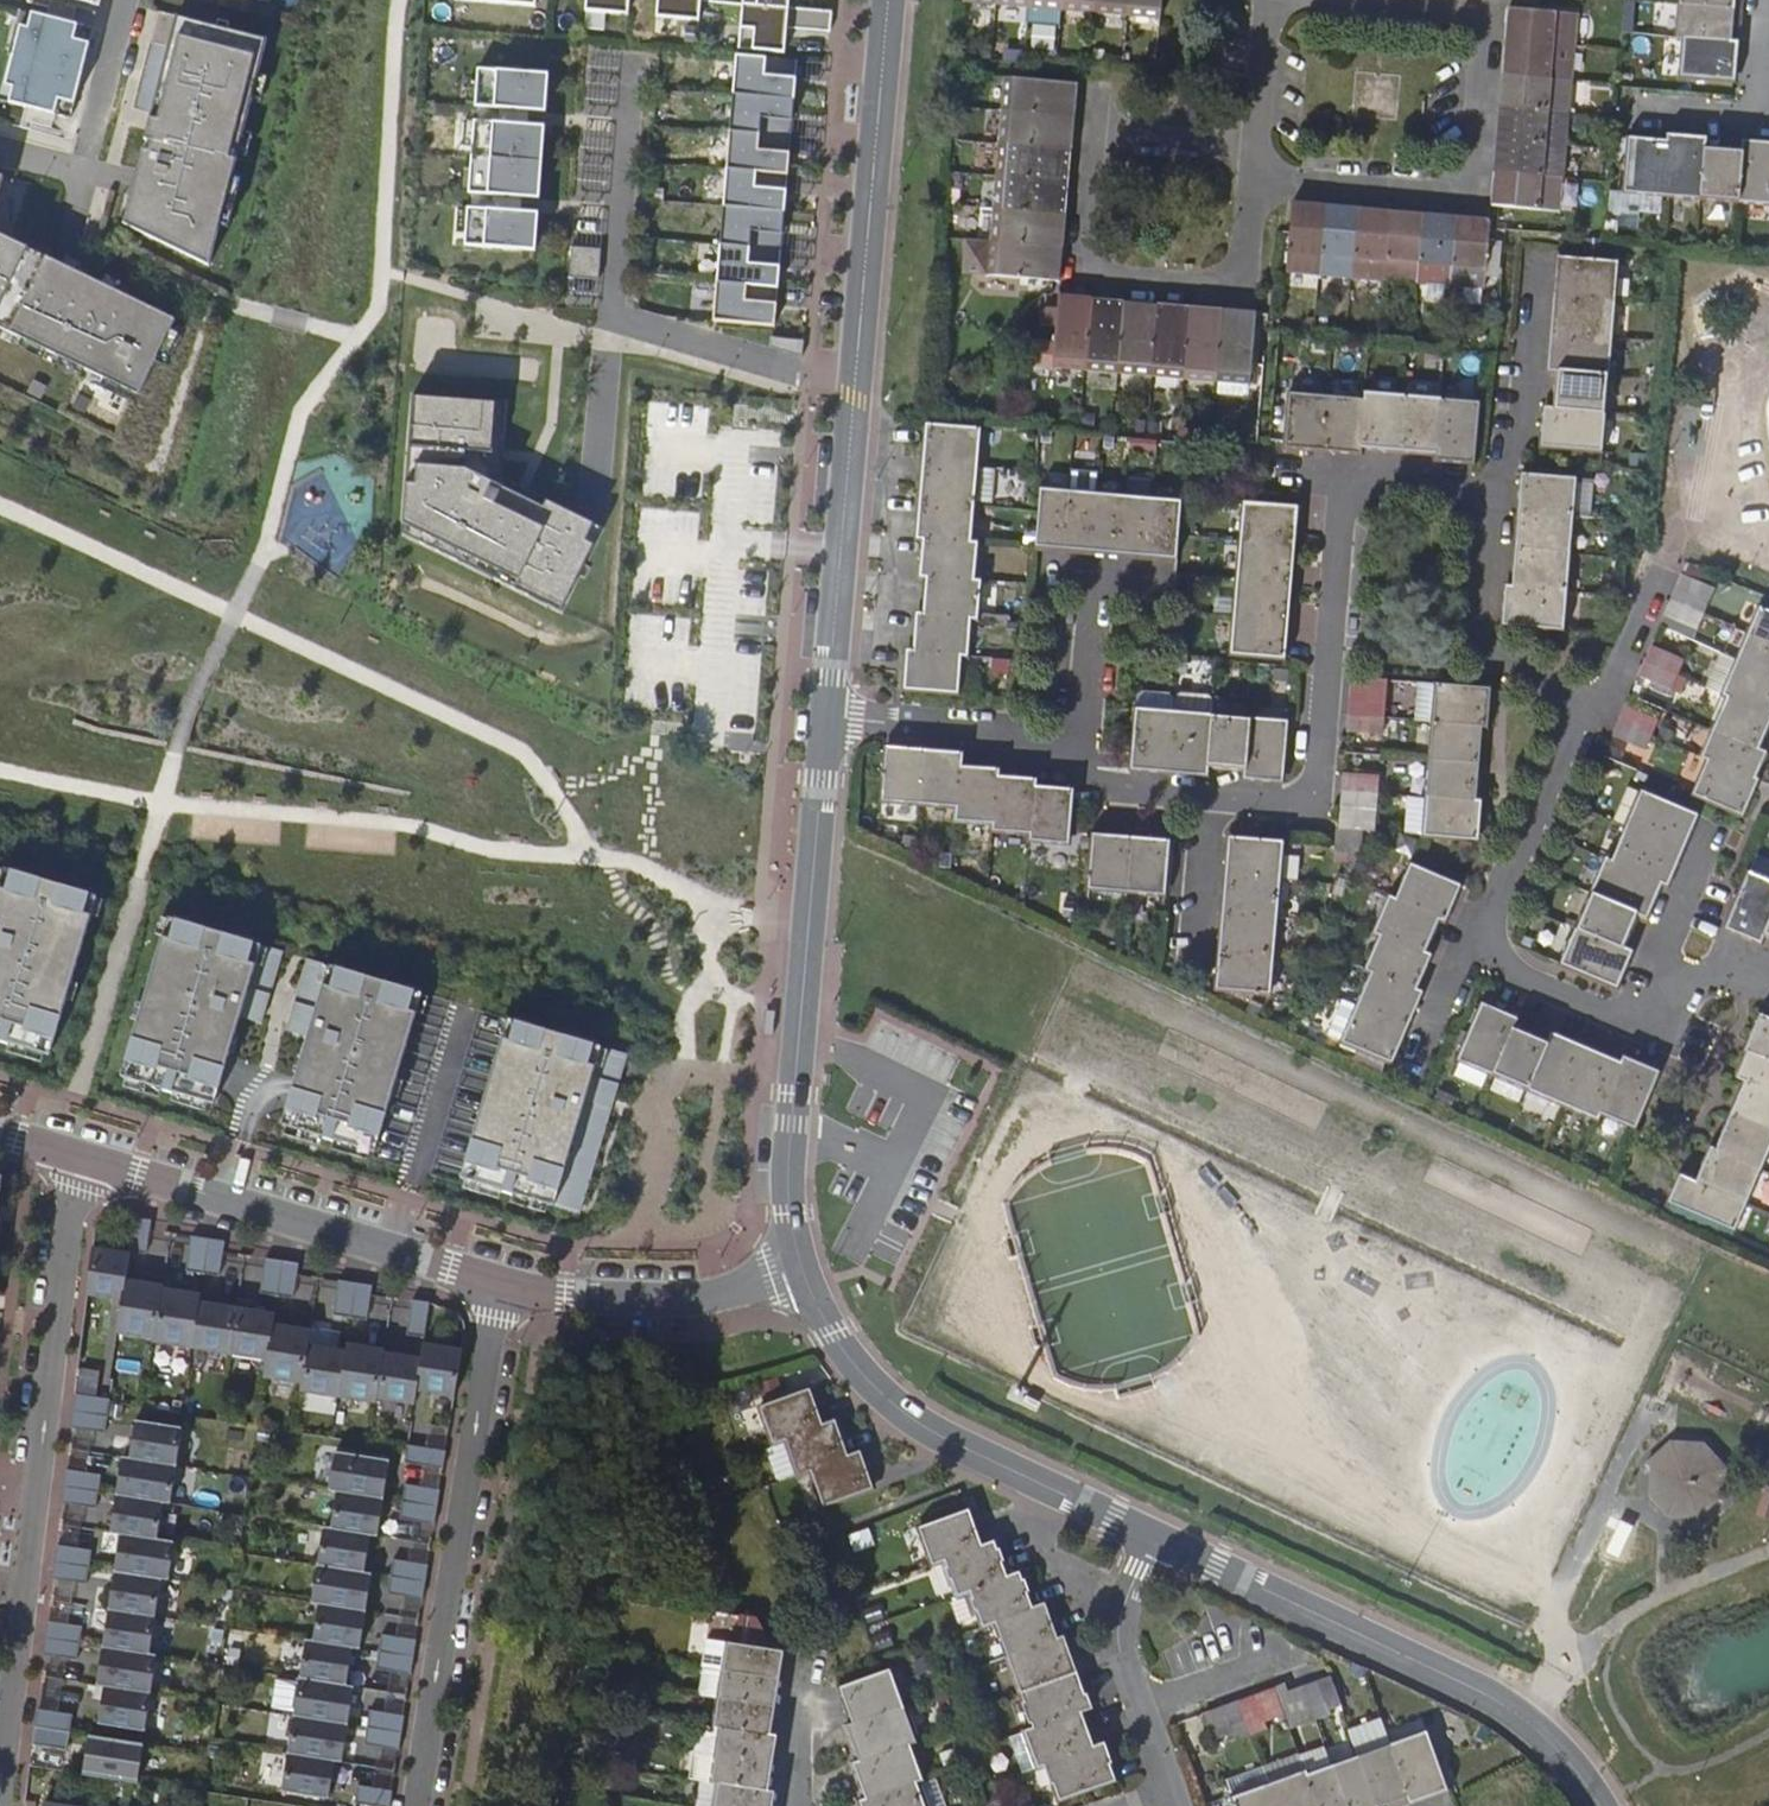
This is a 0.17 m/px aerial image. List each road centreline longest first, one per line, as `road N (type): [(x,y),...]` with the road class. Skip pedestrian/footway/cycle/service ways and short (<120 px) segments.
road 1 (residential): [(828,716),(890,0)]
road 2 (residential): [(1250,182),(1468,197),(1484,19),(1268,2)]
road 3 (residential): [(0,1760),(80,1154)]
road 4 (residential): [(1209,797),(1285,804),(1319,790),(1342,524),(1354,497),(1406,476),(1441,483),(1483,517)]
road 5 (residential): [(801,1268),(790,1166),(828,716)]
road 6 (residential): [(502,1283),(417,1805)]
road 7 (residential): [(1604,1805),(1560,1746),(1493,1695),(1157,1539)]
road 8 (residential): [(1157,1539),(902,1411),(833,1333),(801,1268)]
road 9 (residential): [(502,1283),(80,1154)]
road 10 (residential): [(1250,182),(1242,264),(1204,295),(1074,280),(1086,131)]
road 11 (residential): [(801,1268),(710,1297),(564,1296),(502,1283)]
road 12 (residential): [(1169,1797),(1118,1631),(1157,1539)]
road 13 (residential): [(1483,517),(1520,426),(1540,260)]
road 14 (residential): [(828,716),(983,732),(1071,767)]
road 15 (residential): [(1483,517),(1489,554),(1483,641),(1494,657),(1550,686),(1574,713)]
road 16 (residential): [(1574,713),(1490,907),(1487,937)]
road 17 (residential): [(1487,937),(1496,964),(1594,1008),(1629,1011),(1680,983)]
road 18 (residential): [(124,0),(80,173)]
road 19 (residential): [(1662,577),(1611,696),(1574,713)]
road 20 (residential): [(1086,131),(1254,146)]
road 21 (residential): [(1194,964),(1209,797)]
road 22 (residential): [(1768,77),(1765,107),(1751,118),(1646,110)]
road 23 (residential): [(1680,983),(1671,935),(1709,843)]
road 24 (residential): [(1268,2),(1254,146)]
road 25 (residential): [(1071,767),(1106,783),(1209,797)]
road 26 (residential): [(1081,625),(1071,767)]
road 27 (residential): [(793,1805),(794,1671)]
road 28 (residential): [(1487,937),(1462,944),(1422,1036)]

